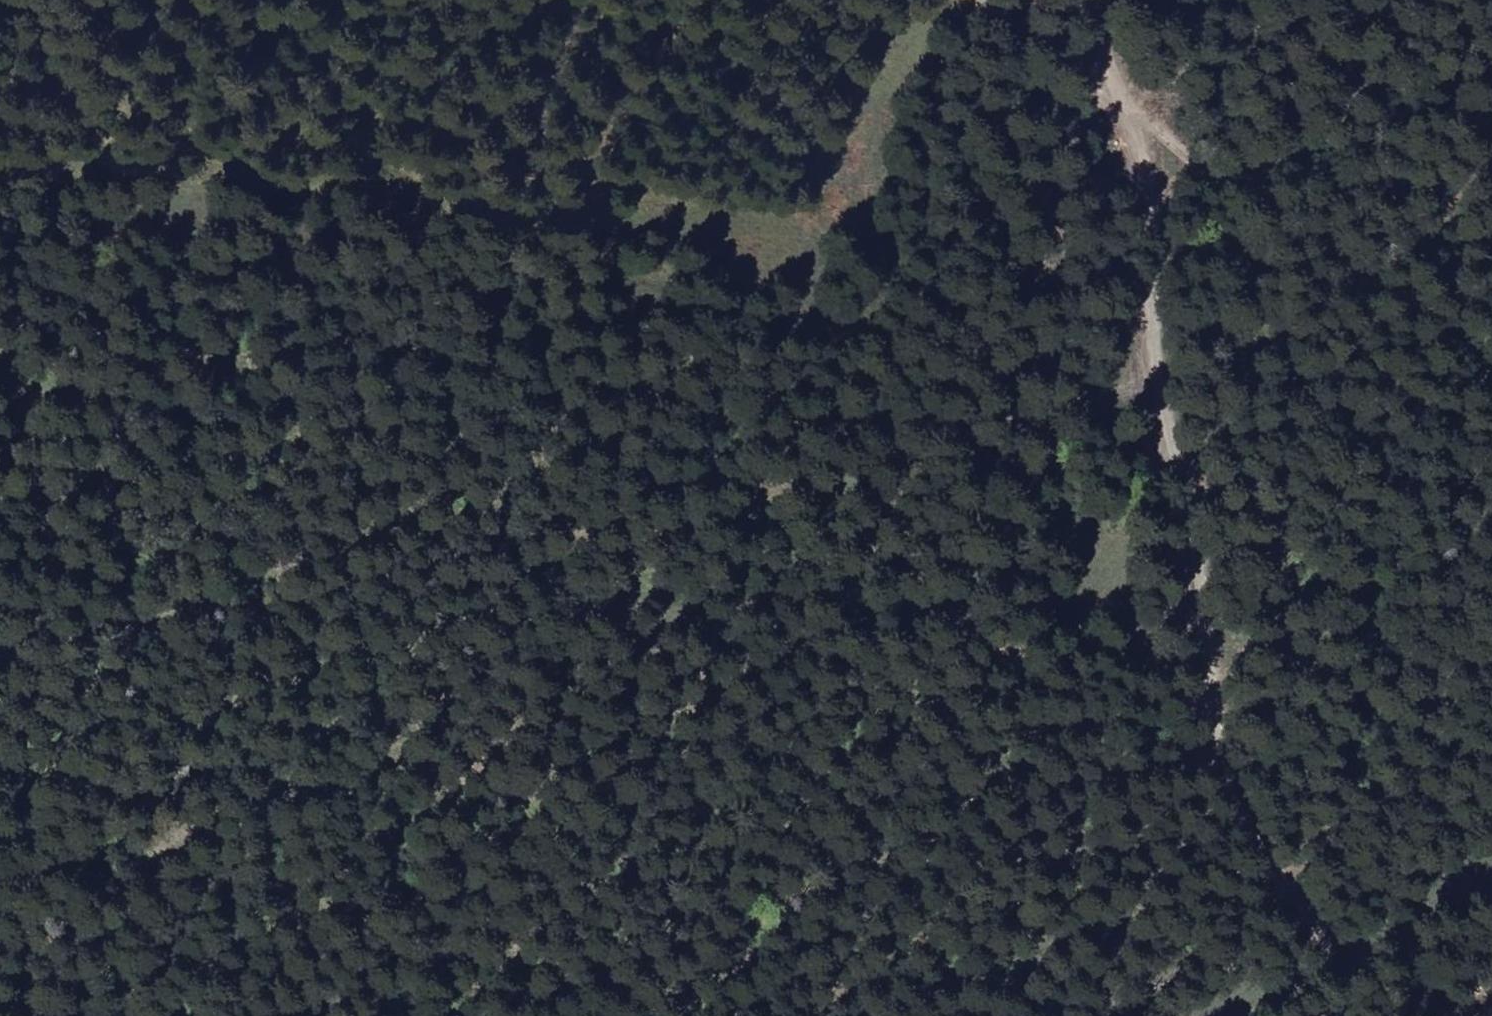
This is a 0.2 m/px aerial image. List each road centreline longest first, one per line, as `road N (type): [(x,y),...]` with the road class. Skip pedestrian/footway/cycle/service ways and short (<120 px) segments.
road 1 (track): [(1332,1015),(1330,978),(1309,920),(1234,827),(1215,761),(1209,645),(1156,358),(1150,217),(1091,0)]

